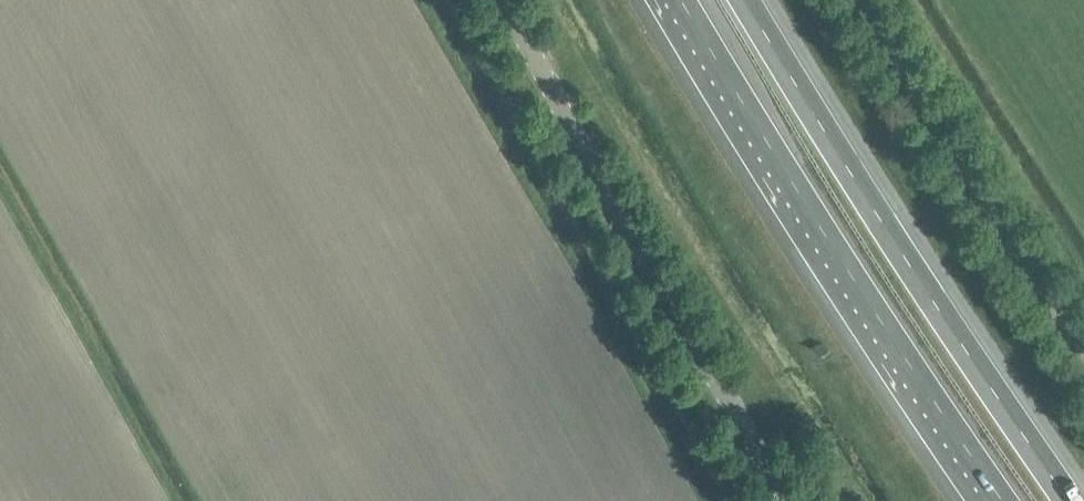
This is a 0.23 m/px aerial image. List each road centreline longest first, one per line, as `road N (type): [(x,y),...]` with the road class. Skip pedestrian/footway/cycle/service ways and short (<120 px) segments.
road 1 (motorway): [(682,0),(847,270),(1001,500)]
road 2 (motorway): [(1061,500),(877,225),(743,0)]
road 3 (tertiary): [(781,500),(498,0)]
road 4 (unclassified): [(1083,364),(855,0)]

